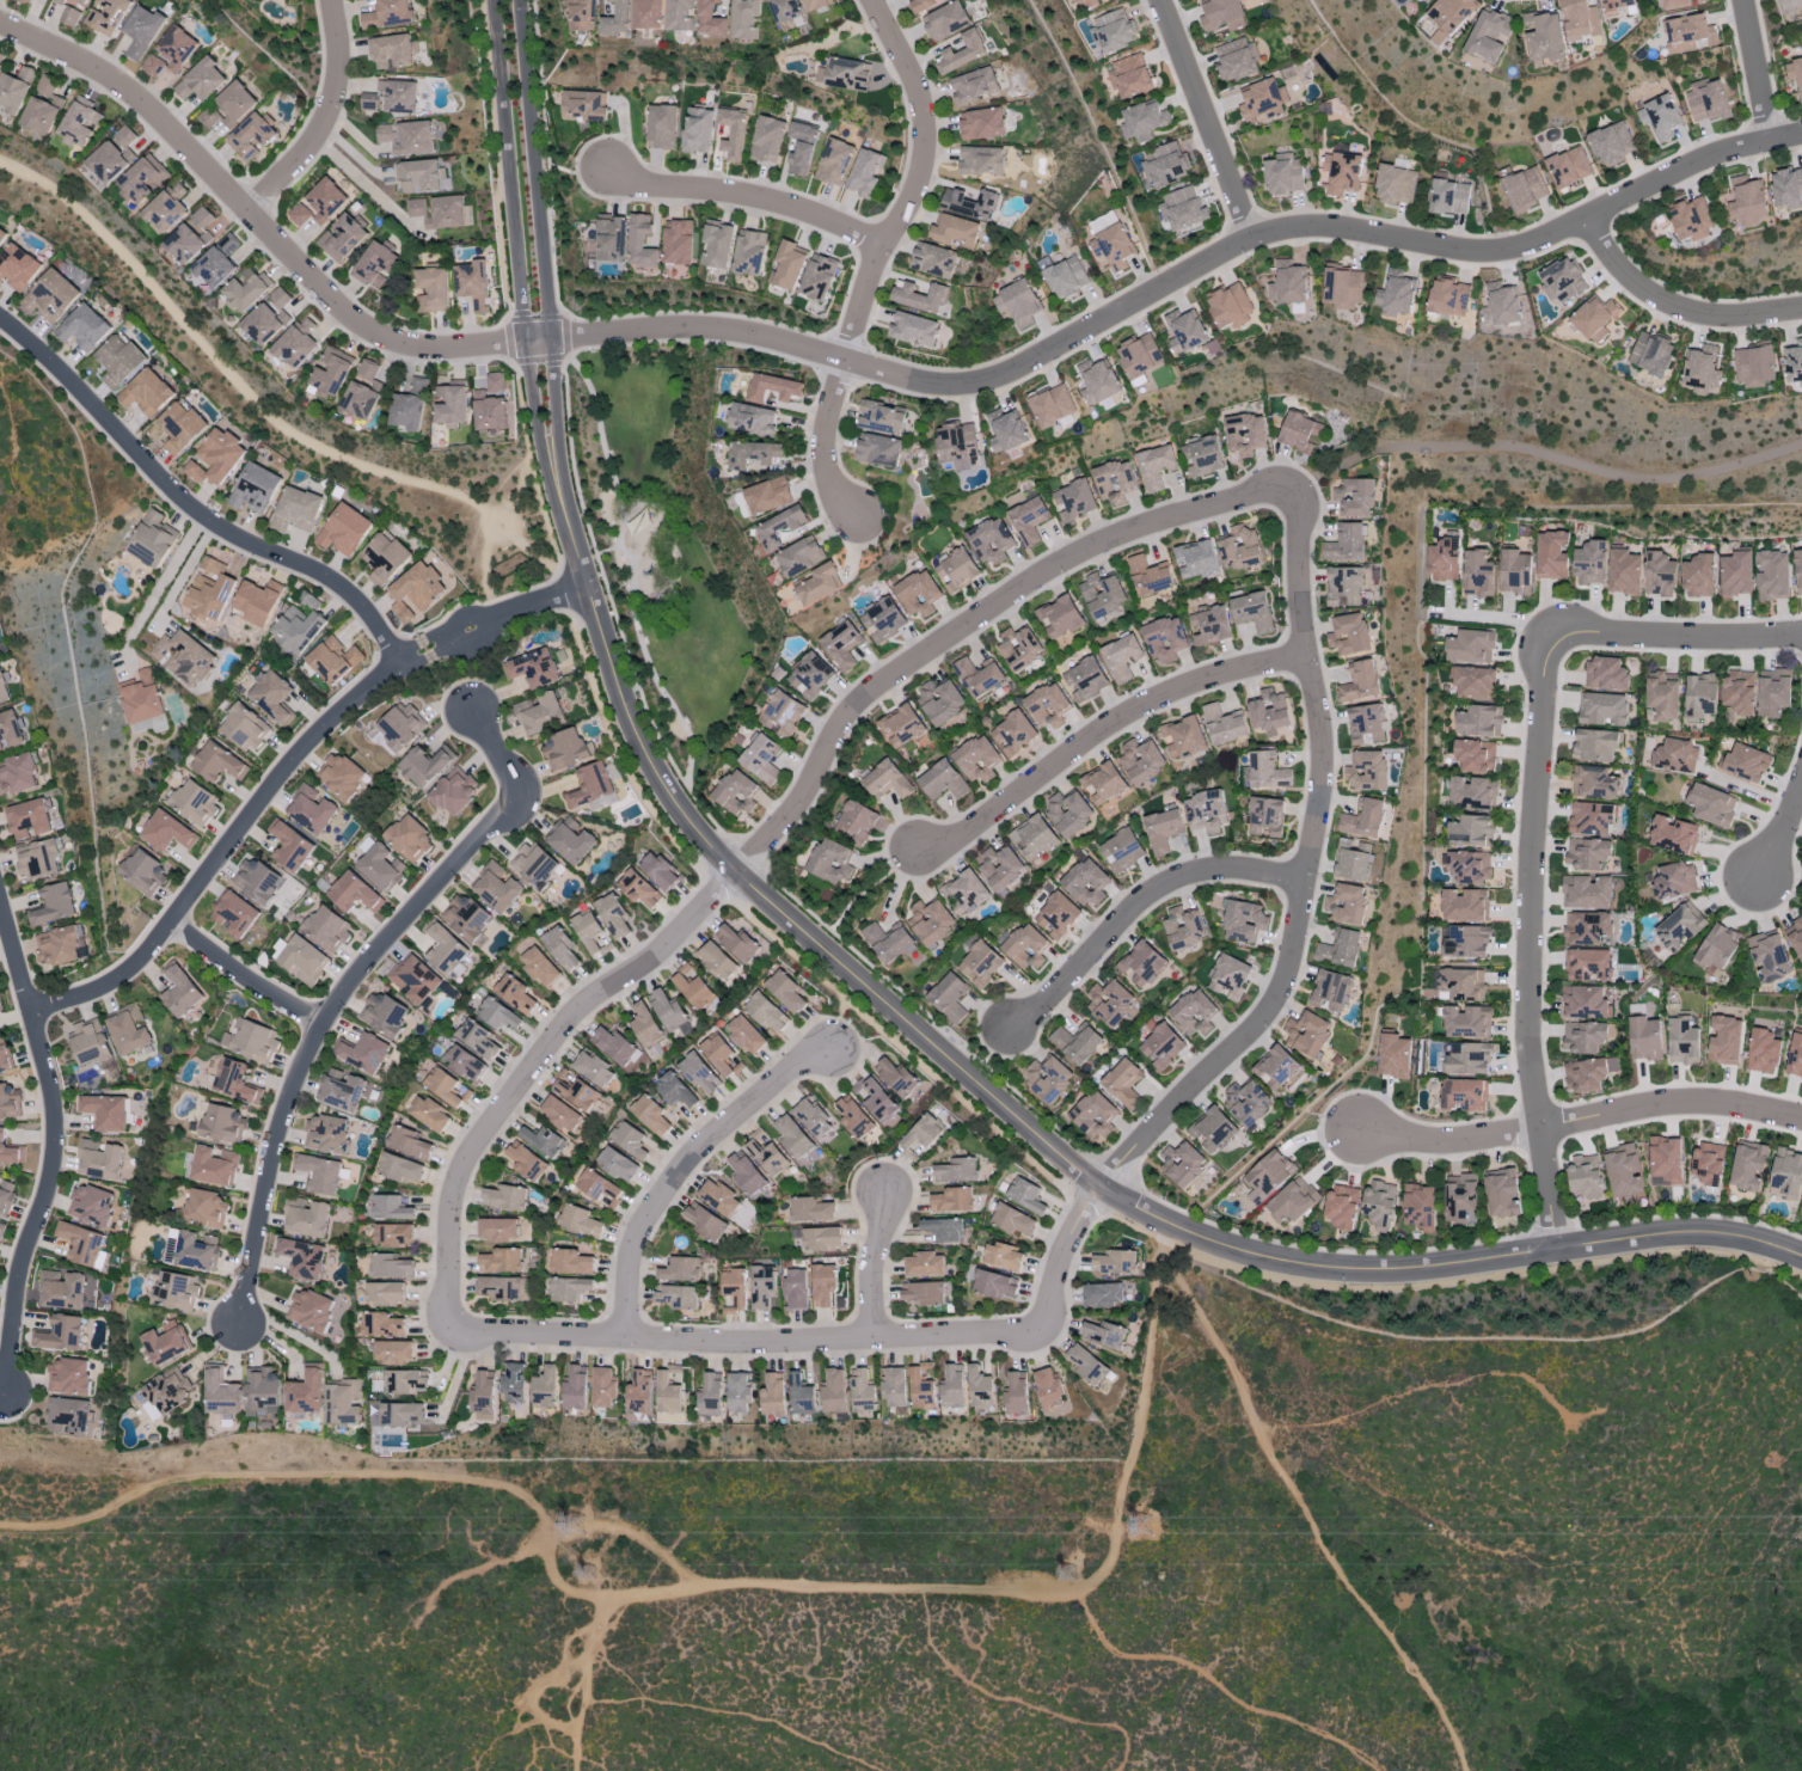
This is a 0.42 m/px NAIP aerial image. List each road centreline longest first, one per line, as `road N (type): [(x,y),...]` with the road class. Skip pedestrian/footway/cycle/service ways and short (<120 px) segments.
road 1 (residential): [(553,477),(630,716),(678,804),(744,881),(1105,1194),(1202,1249),(1297,1274),(1703,1239),(1801,1260)]
road 2 (residential): [(546,341),(738,333),(942,387),(995,375),(1254,240),(1330,231),(1454,253),(1503,253),(1595,221),(1694,165),(1801,132)]
road 3 (track): [(1157,1237),(1146,1404),(1117,1499),(1111,1557),(1093,1583),(1043,1598),(748,1583),(656,1598),(580,1595)]
road 4 (residential): [(1285,486),(1303,525),(1304,654),(1323,785),(1285,983),(1258,1034),(1105,1194)]
road 5 (residential): [(1105,1194),(1071,1242),(1046,1299),(1046,1328),(625,1346),(452,1328)]
road 6 (residential): [(472,715),(522,792),(433,902),(367,967),(325,1027),(290,1098),(262,1194),(243,1323)]
road 7 (residential): [(744,881),(807,802),(838,730),(889,678),(1064,563),(1144,527),(1285,486)]
road 8 (residential): [(0,25),(125,88),(372,333),(431,349),(546,341)]
road 9 (track): [(0,1524),(57,1526),(189,1479),(453,1477),(502,1484),(533,1501),(547,1526),(553,1569),(580,1595)]
road 10 (residential): [(1551,1257),(1539,1135),(1518,1041),(1541,674),(1563,636)]
road 11 (track): [(1202,1249),(1184,1267),(1194,1301),(1329,1558),(1429,1692),(1463,1770)]
road 12 (residential): [(452,1328),(453,1215),(468,1168),(566,1027),(744,881)]
road 13 (residential): [(863,523),(834,479),(834,400),(879,247),(921,171),(924,129),(915,84),(869,0)]
road 14 (residential): [(425,652),(344,715),(284,778),(131,976),(86,998),(35,1009)]
road 15 (residential): [(0,324),(213,523),(319,574),(361,603),(402,673)]
road 16 (residential): [(12,1397),(19,1311),(57,1170),(57,1098),(0,897)]
road 17 (residential): [(492,0),(523,343),(539,448),(553,477)]
road 18 (residential): [(553,477),(557,441),(514,0)]
road 19 (residential): [(1360,1136),(1418,1148),(1666,1116),(1755,1113),(1801,1123)]
road 20 (residential): [(920,852),(968,837),(1160,699),(1304,654)]
road 21 (residential): [(835,1053),(796,1074),(695,1156),(650,1215),(627,1273),(625,1346)]
road 22 (residential): [(1007,1028),(1055,998),(1147,897),(1205,871),(1304,888)]
road 23 (residential): [(609,170),(650,190),(777,208),(879,247)]
road 24 (residential): [(1157,0),(1254,240)]
road 25 (residential): [(1801,314),(1702,320),(1637,288),(1595,221)]
road 26 (residential): [(336,0),(344,53),(337,103),(304,161),(251,213)]
road 27 (residential): [(1563,636),(1801,634)]
road 28 (residential): [(176,919),(255,983),(325,1027)]
road 29 (residential): [(590,592),(425,652)]
road 30 (track): [(699,1588),(642,1536),(617,1525),(547,1526)]
road 31 (residential): [(889,1187),(870,1340)]
road 32 (residential): [(1745,0),(1770,139)]

